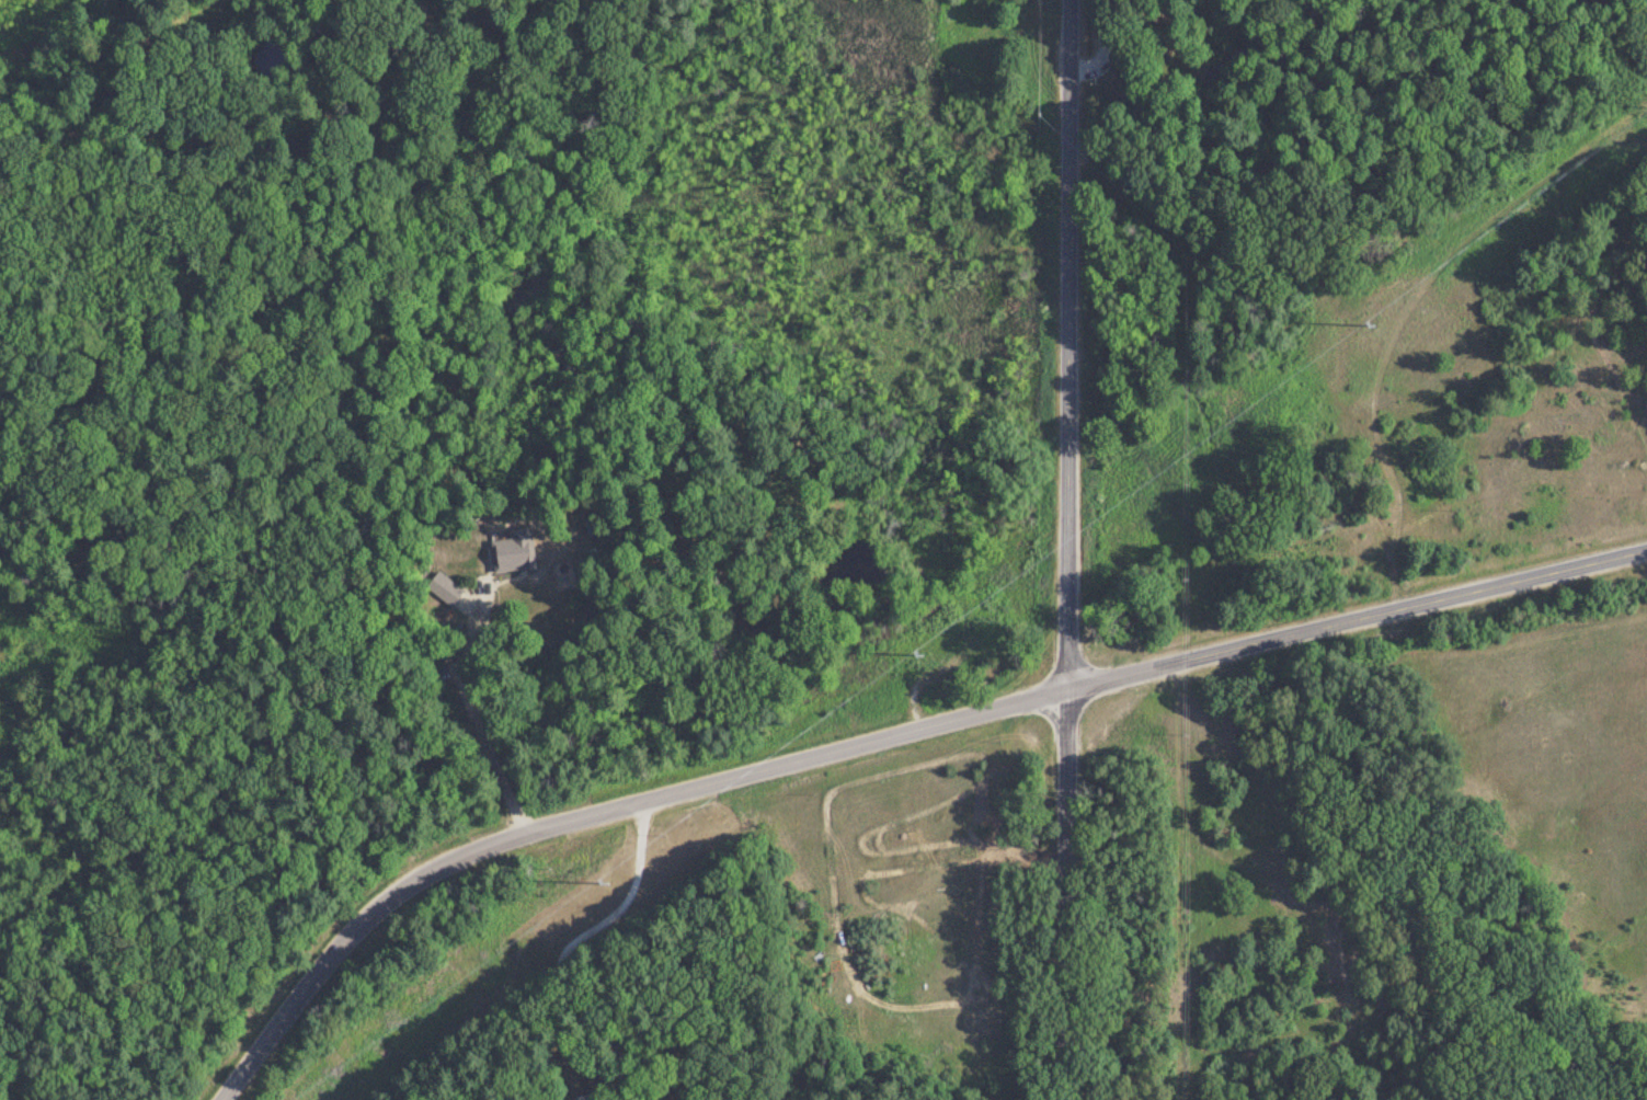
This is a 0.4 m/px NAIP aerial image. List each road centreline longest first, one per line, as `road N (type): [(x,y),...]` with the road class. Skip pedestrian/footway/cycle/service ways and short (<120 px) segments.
road 1 (residential): [(217,1099),(266,1029),(377,905),(487,844),(1060,688),(1646,553)]
road 2 (residential): [(1060,1099),(1064,0)]

